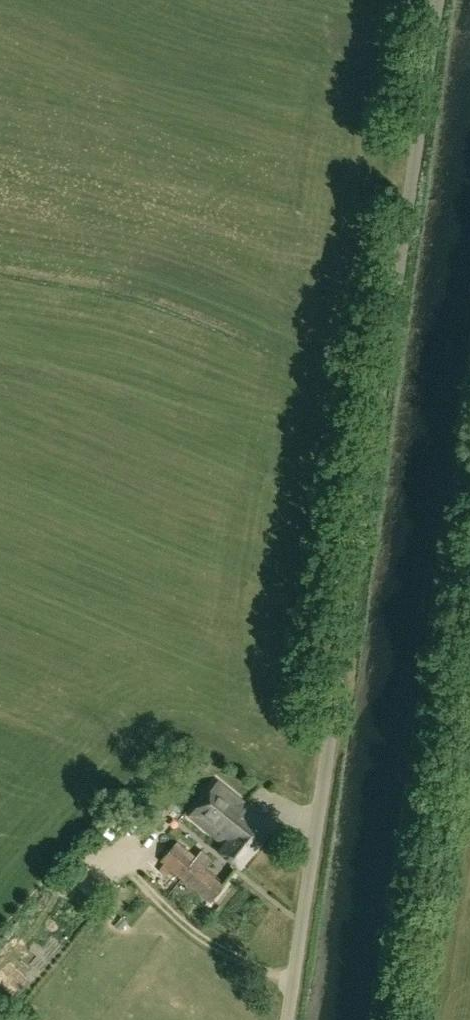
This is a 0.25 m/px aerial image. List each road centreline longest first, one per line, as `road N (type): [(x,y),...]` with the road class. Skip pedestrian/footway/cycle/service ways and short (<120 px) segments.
road 1 (unclassified): [(287,1019),(438,0)]
road 2 (track): [(393,1019),(469,495)]

